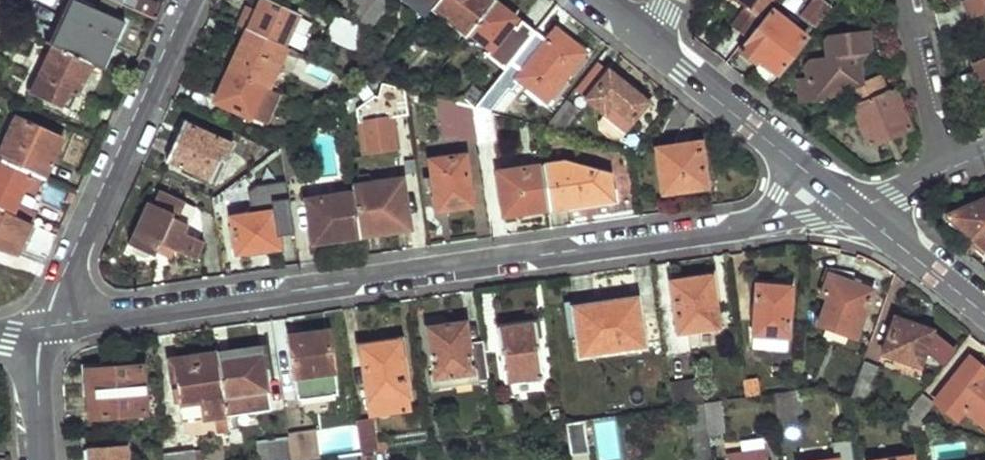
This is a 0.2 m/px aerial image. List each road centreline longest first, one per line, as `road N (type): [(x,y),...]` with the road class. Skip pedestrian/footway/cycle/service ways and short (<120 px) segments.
road 1 (residential): [(40,329),(731,229),(767,220),(819,182)]
road 2 (residential): [(187,0),(40,329)]
road 3 (tertiary): [(819,182),(650,40)]
road 4 (residential): [(902,0),(951,169)]
road 5 (tertiary): [(984,311),(861,214)]
road 6 (residential): [(40,329),(42,459)]

